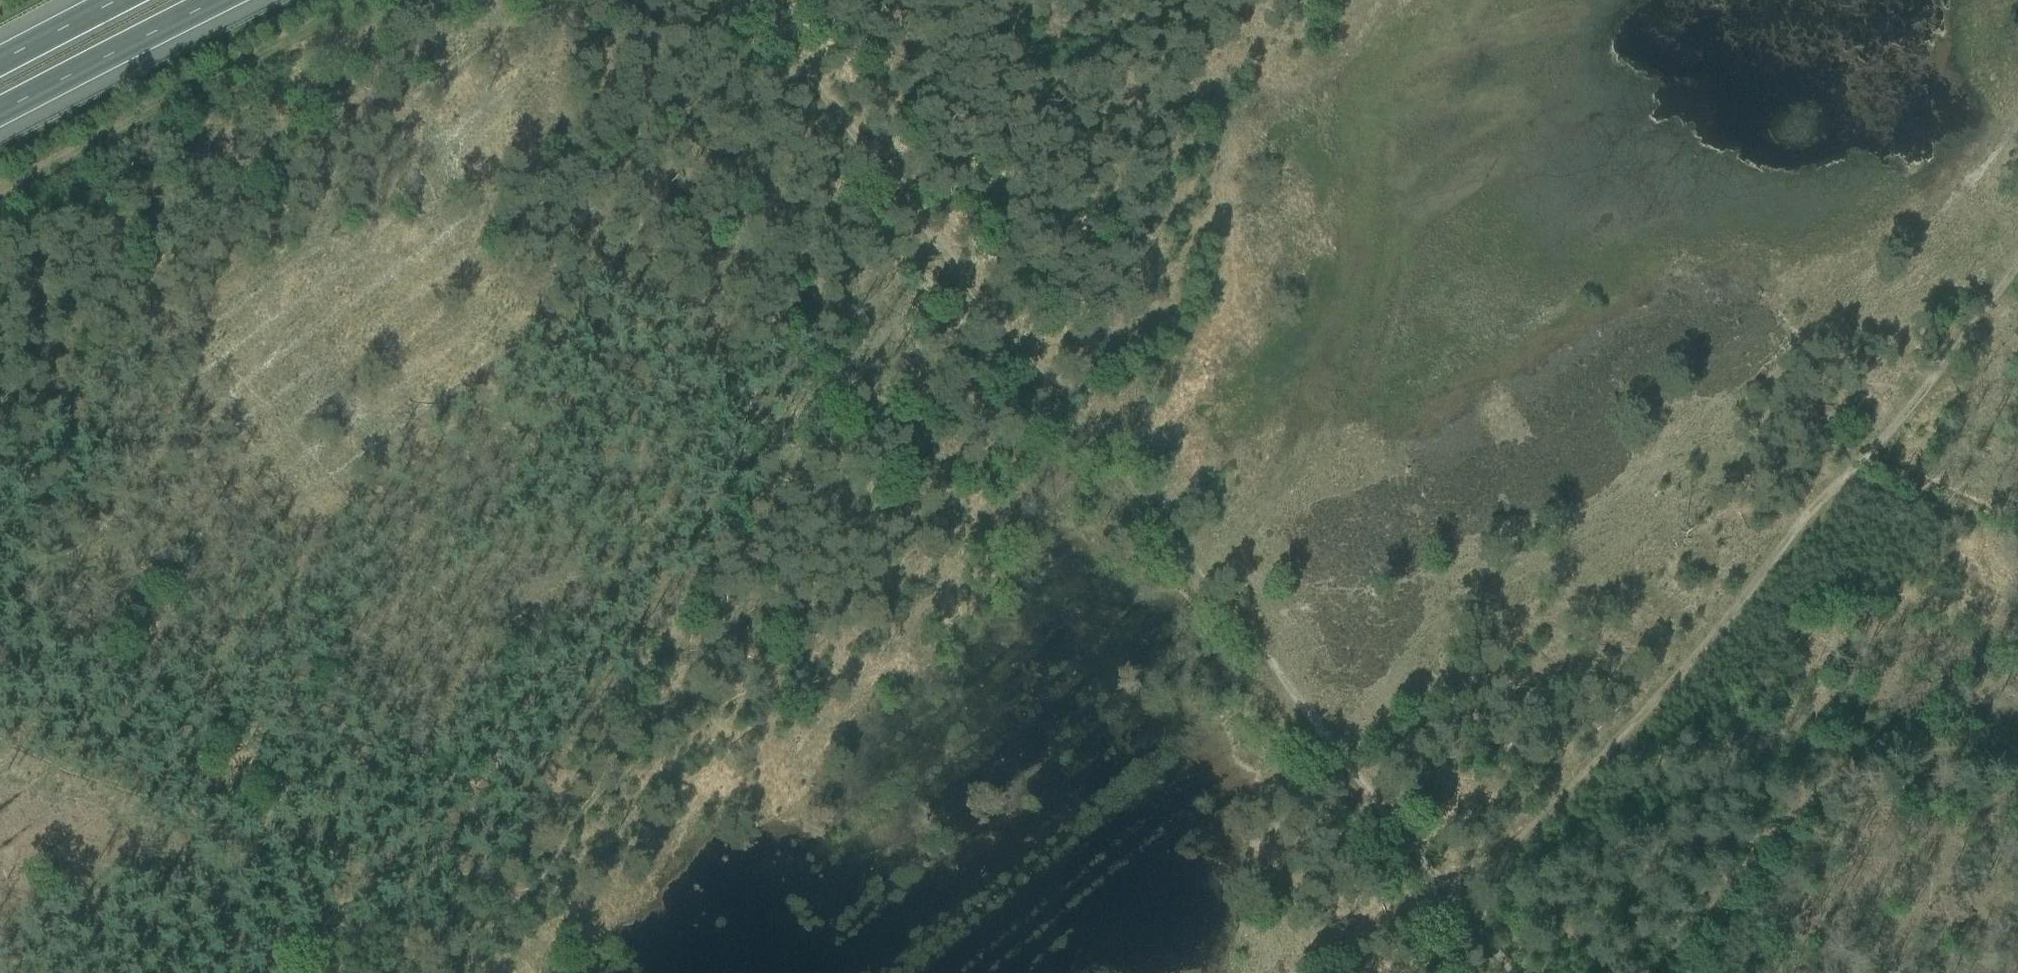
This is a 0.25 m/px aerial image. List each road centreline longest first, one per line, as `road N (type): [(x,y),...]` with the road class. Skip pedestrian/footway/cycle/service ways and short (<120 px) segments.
road 1 (track): [(1041,346),(875,565),(824,607),(690,686),(626,739),(502,873),(485,904),(410,972)]
road 2 (track): [(1454,895),(1676,647),(2017,239)]
road 3 (track): [(1454,895),(1041,346)]
road 4 (track): [(0,167),(329,0)]
road 5 (motorway): [(0,114),(217,0)]
road 6 (motorway): [(119,0),(0,60)]

